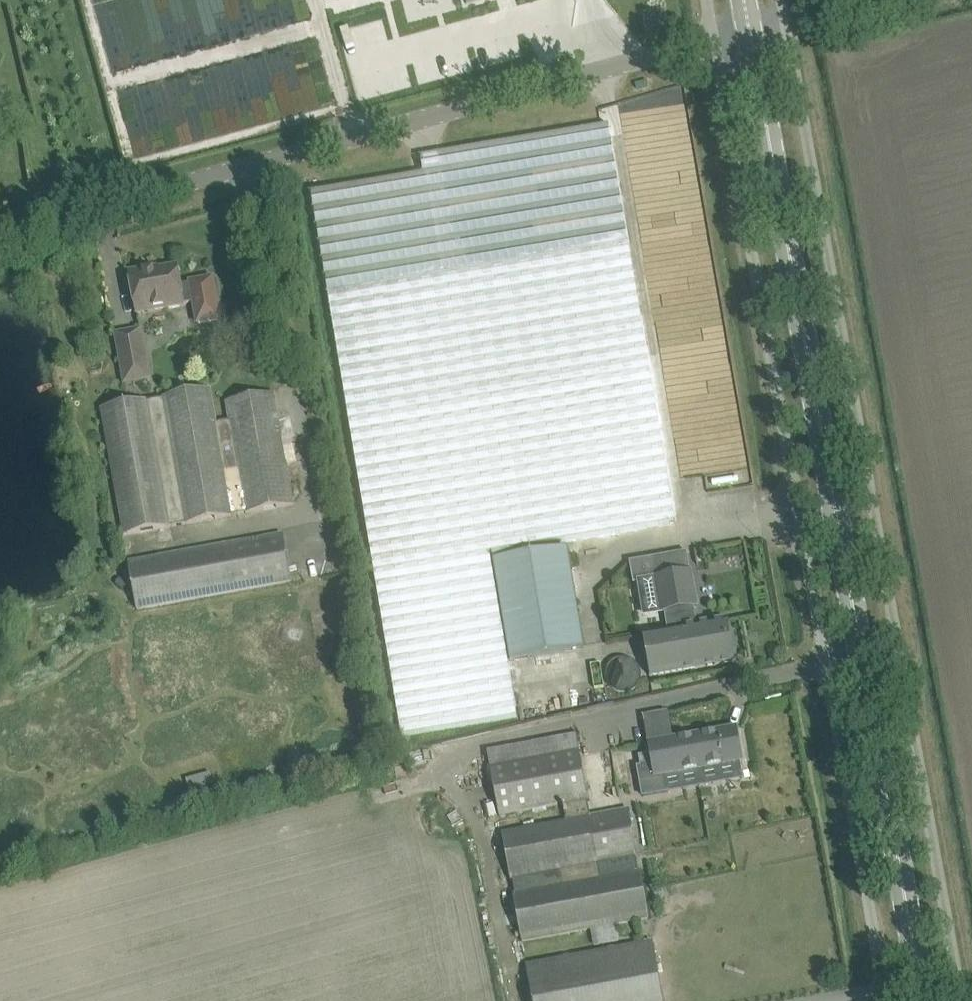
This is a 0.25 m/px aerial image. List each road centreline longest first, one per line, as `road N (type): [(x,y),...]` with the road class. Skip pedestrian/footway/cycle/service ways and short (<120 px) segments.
road 1 (unclassified): [(969,1000),(793,26)]
road 2 (primary): [(923,1000),(748,37)]
road 3 (unclassified): [(885,1000),(714,47)]
road 4 (unclassified): [(0,231),(714,47)]

